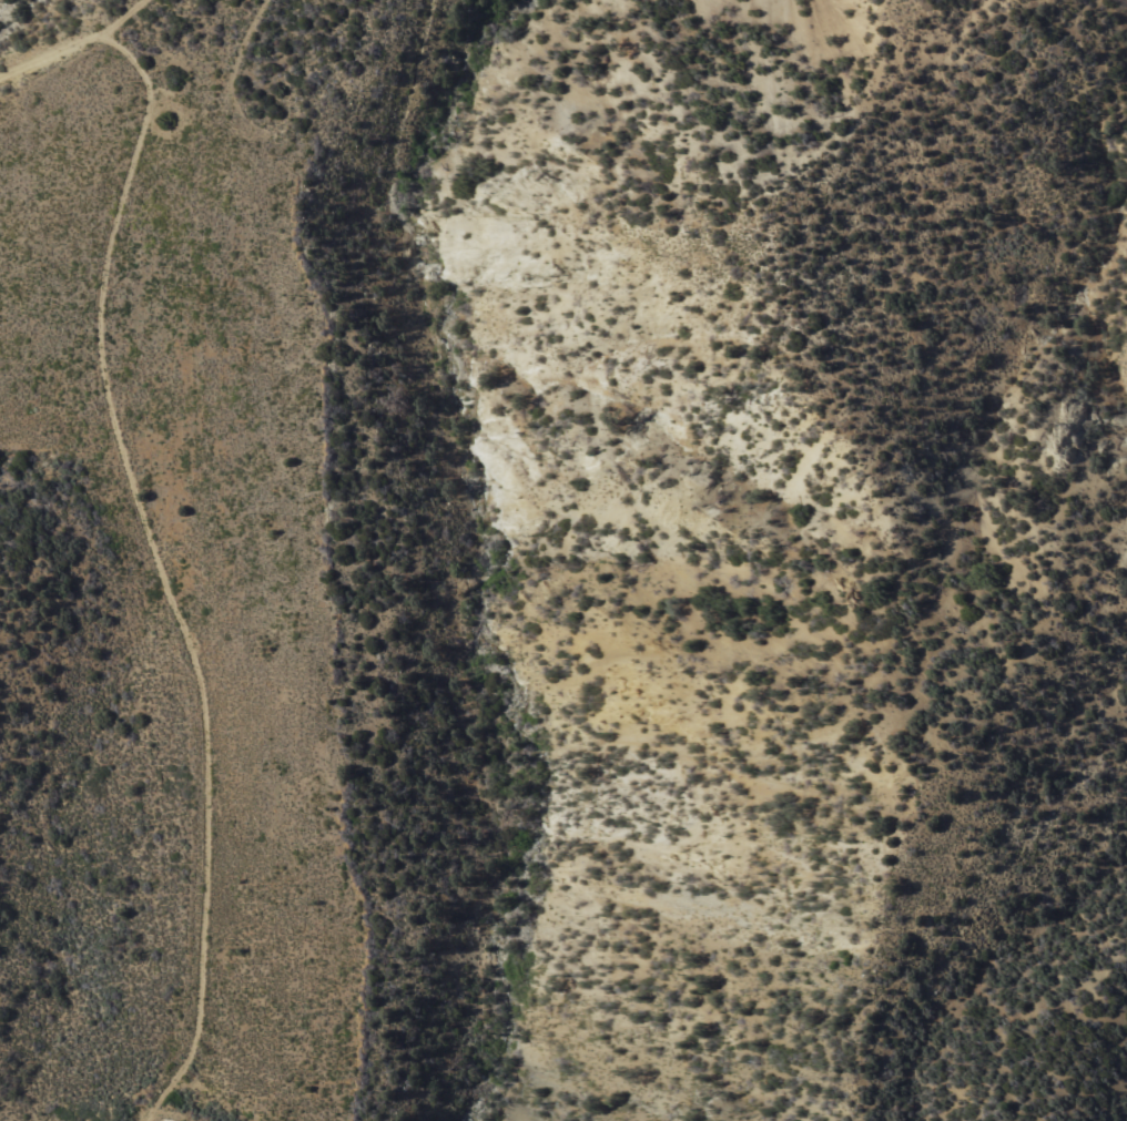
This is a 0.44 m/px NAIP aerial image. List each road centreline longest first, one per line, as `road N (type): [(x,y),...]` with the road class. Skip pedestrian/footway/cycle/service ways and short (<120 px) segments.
road 1 (track): [(0,290),(95,347),(182,614),(204,722),(202,1047),(194,1070),(270,1120)]
road 2 (track): [(0,73),(94,33),(129,64),(139,116),(95,347)]

